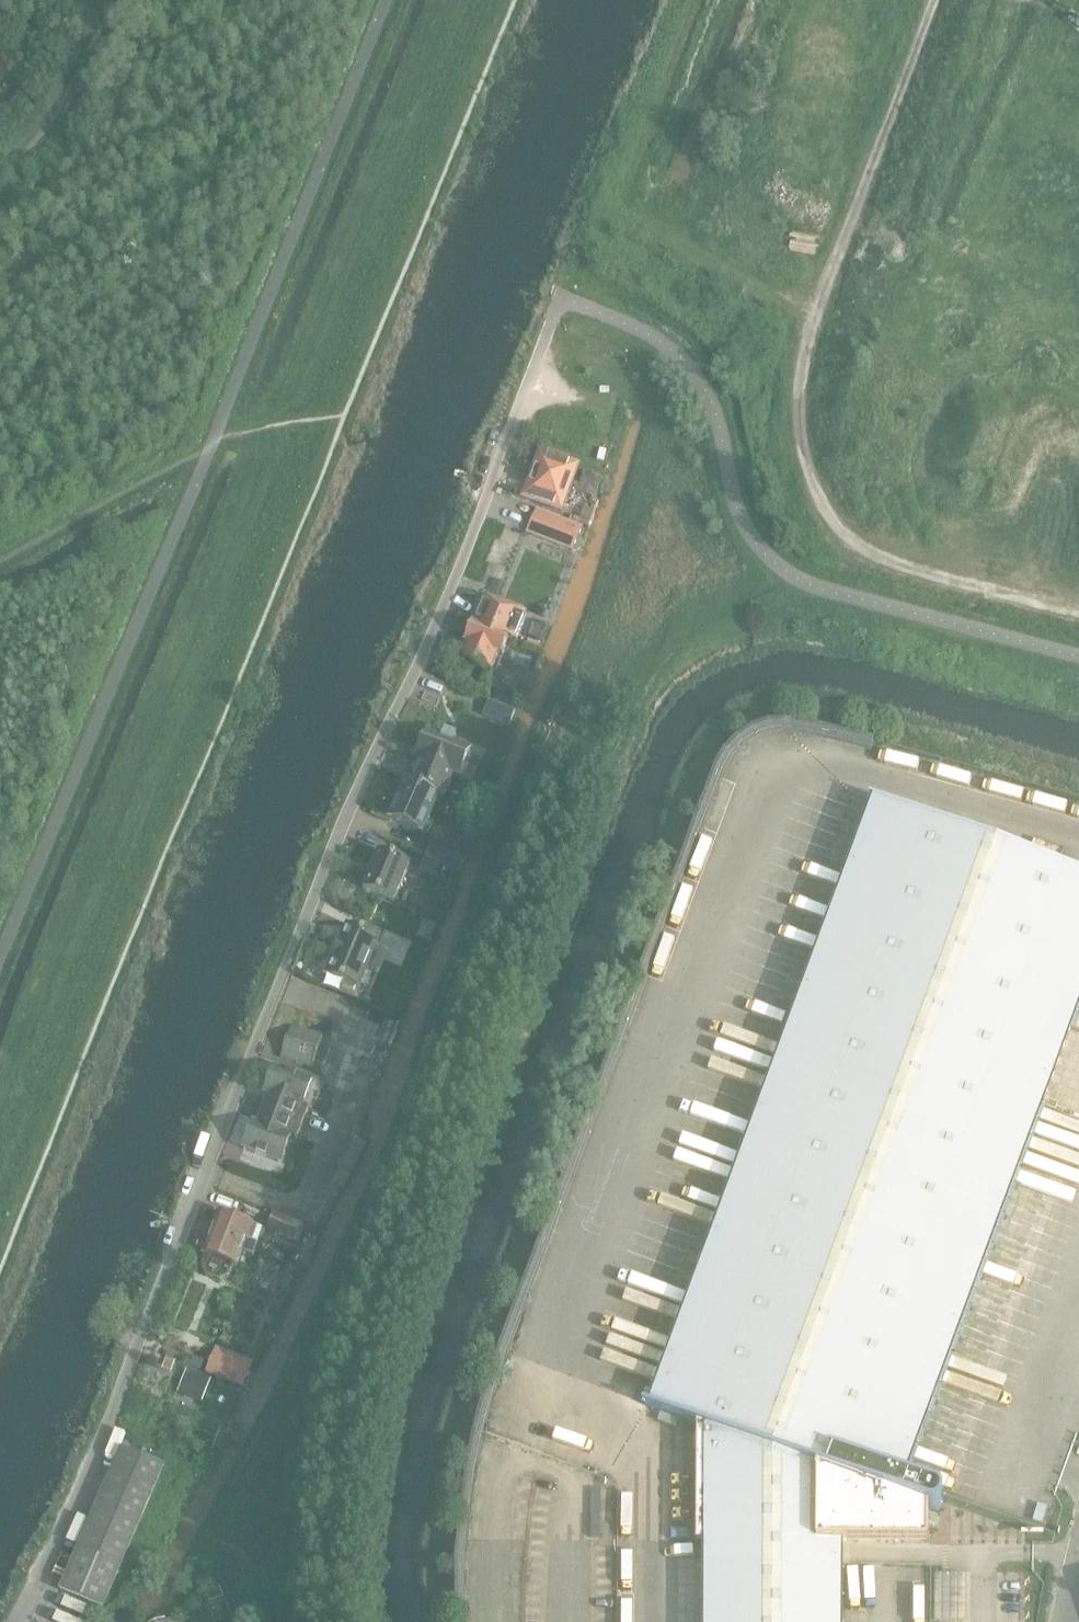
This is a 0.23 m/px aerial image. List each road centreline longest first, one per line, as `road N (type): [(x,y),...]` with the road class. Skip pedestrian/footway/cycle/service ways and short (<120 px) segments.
road 1 (unclassified): [(18,1621),(98,1450),(325,870),(449,594),(554,318)]
road 2 (track): [(812,313),(678,246),(640,213),(633,176),(702,0)]

